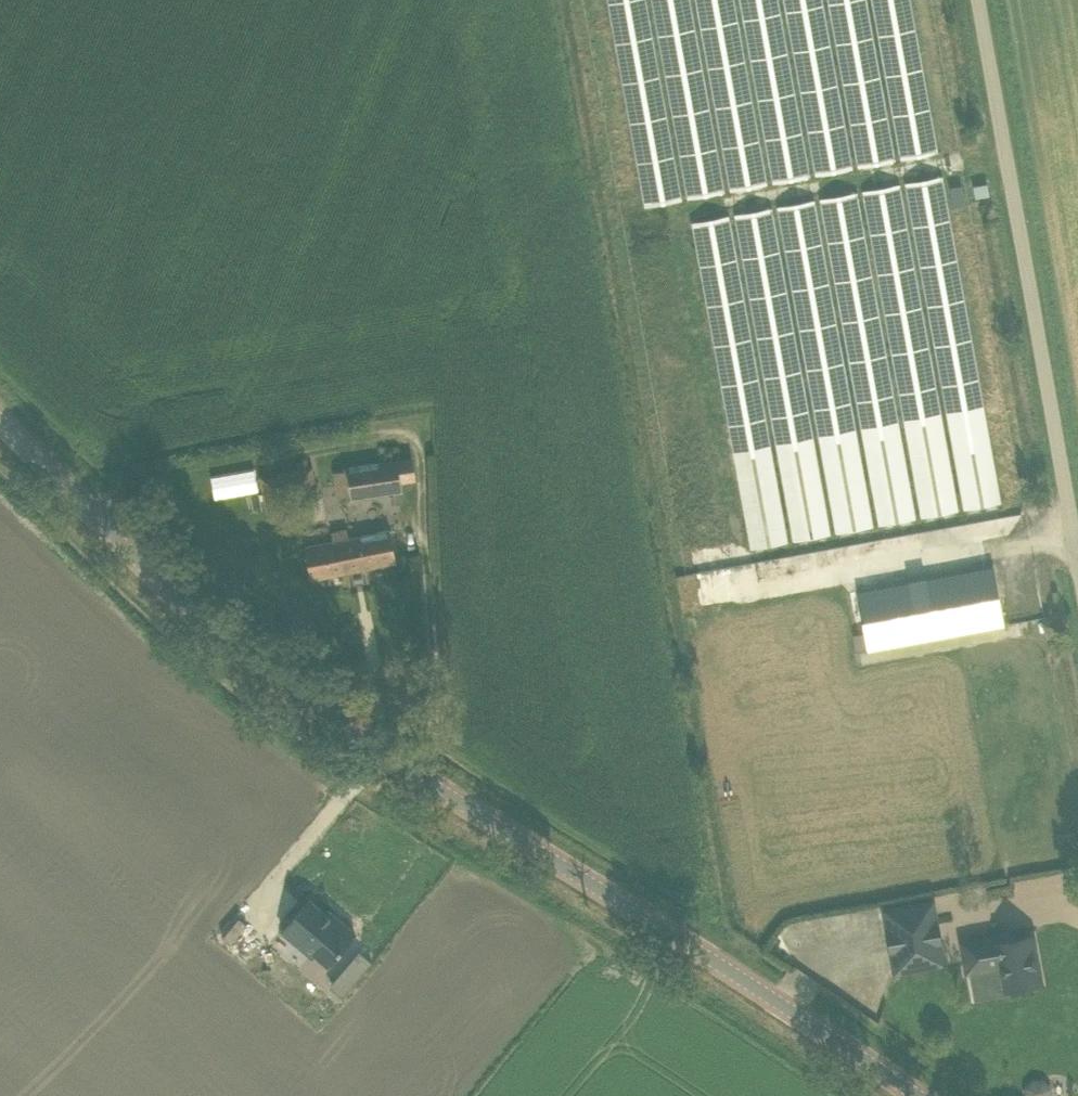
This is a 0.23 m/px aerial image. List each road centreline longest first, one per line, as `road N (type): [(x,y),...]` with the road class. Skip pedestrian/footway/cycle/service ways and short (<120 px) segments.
road 1 (tertiary): [(915,1095),(346,734),(164,581),(0,424)]
road 2 (unclassified): [(1077,613),(969,0)]

